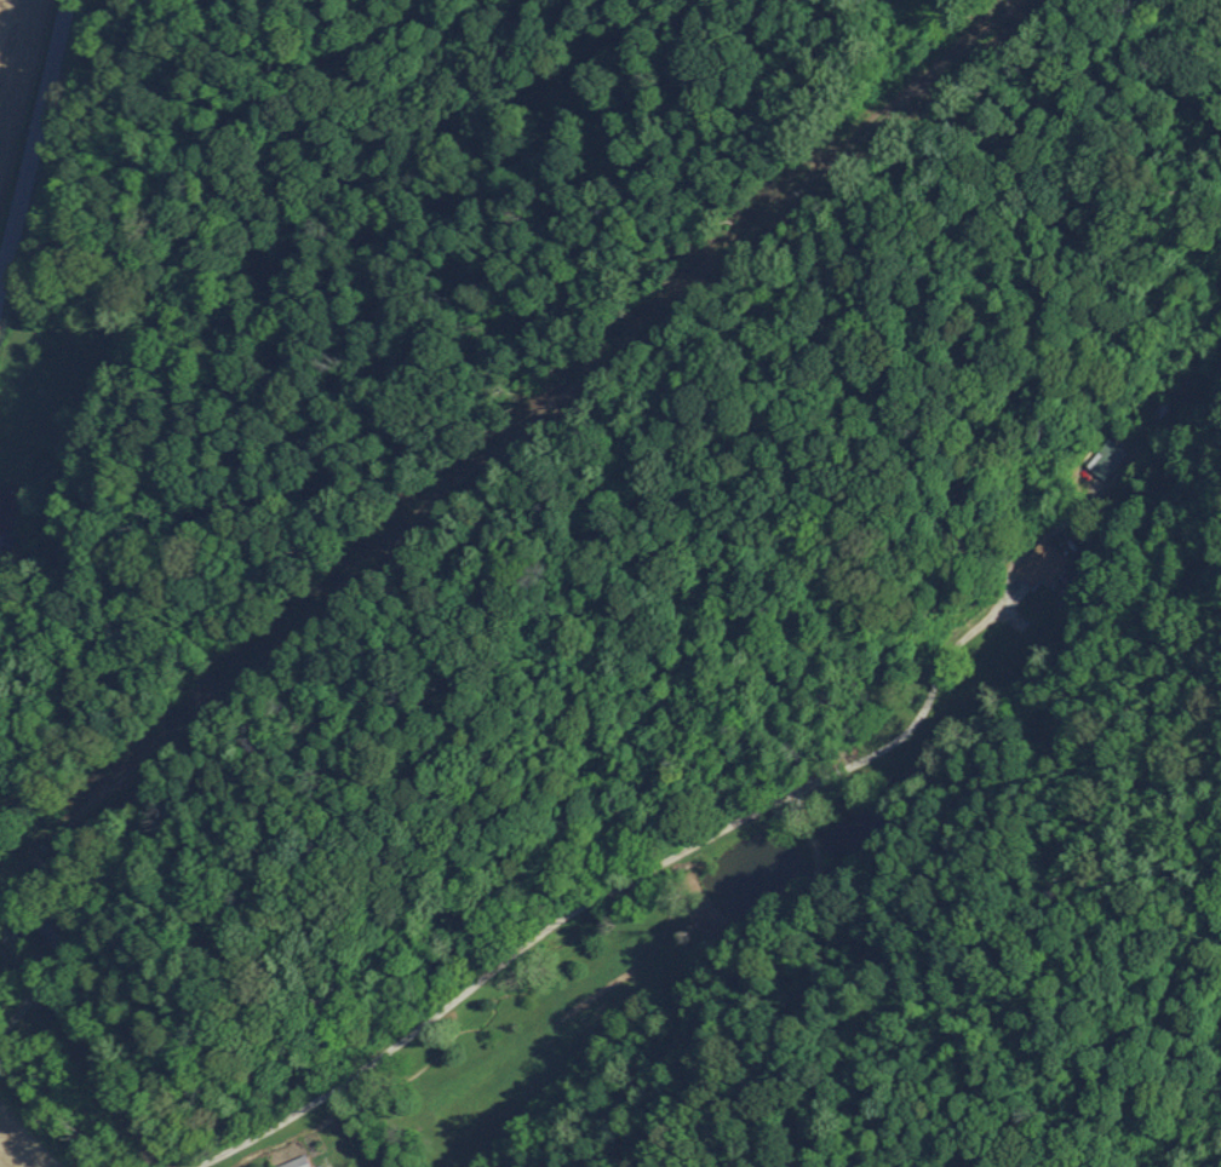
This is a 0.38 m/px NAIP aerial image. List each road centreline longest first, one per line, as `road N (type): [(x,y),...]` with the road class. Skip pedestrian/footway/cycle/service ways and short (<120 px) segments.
road 1 (residential): [(0,289),(69,0)]
road 2 (residential): [(109,1166),(0,1050)]

